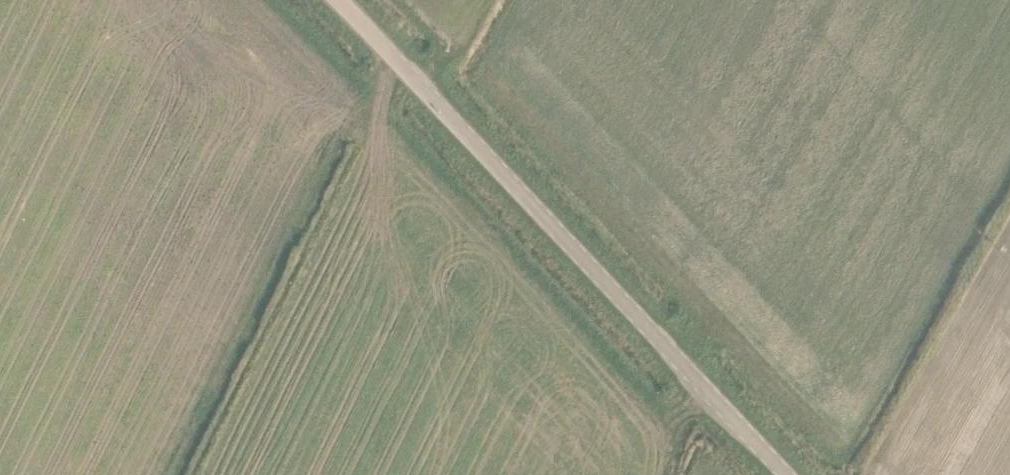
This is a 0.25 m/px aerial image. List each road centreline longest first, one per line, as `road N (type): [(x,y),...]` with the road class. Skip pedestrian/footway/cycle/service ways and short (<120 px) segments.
road 1 (unclassified): [(779,474),(333,0)]

